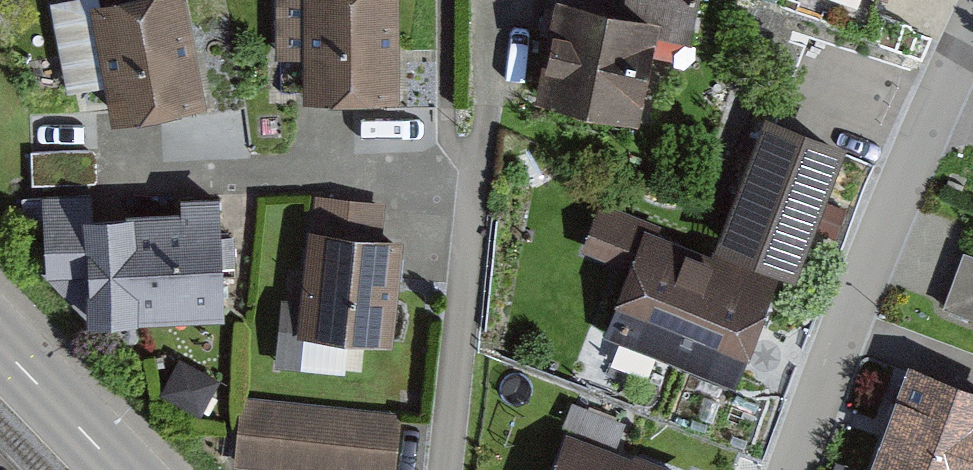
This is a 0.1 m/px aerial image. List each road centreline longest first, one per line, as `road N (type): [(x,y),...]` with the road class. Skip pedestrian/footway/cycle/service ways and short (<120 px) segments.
road 1 (unclassified): [(793,469),(898,190),(972,39)]
road 2 (primary): [(0,347),(118,469)]

